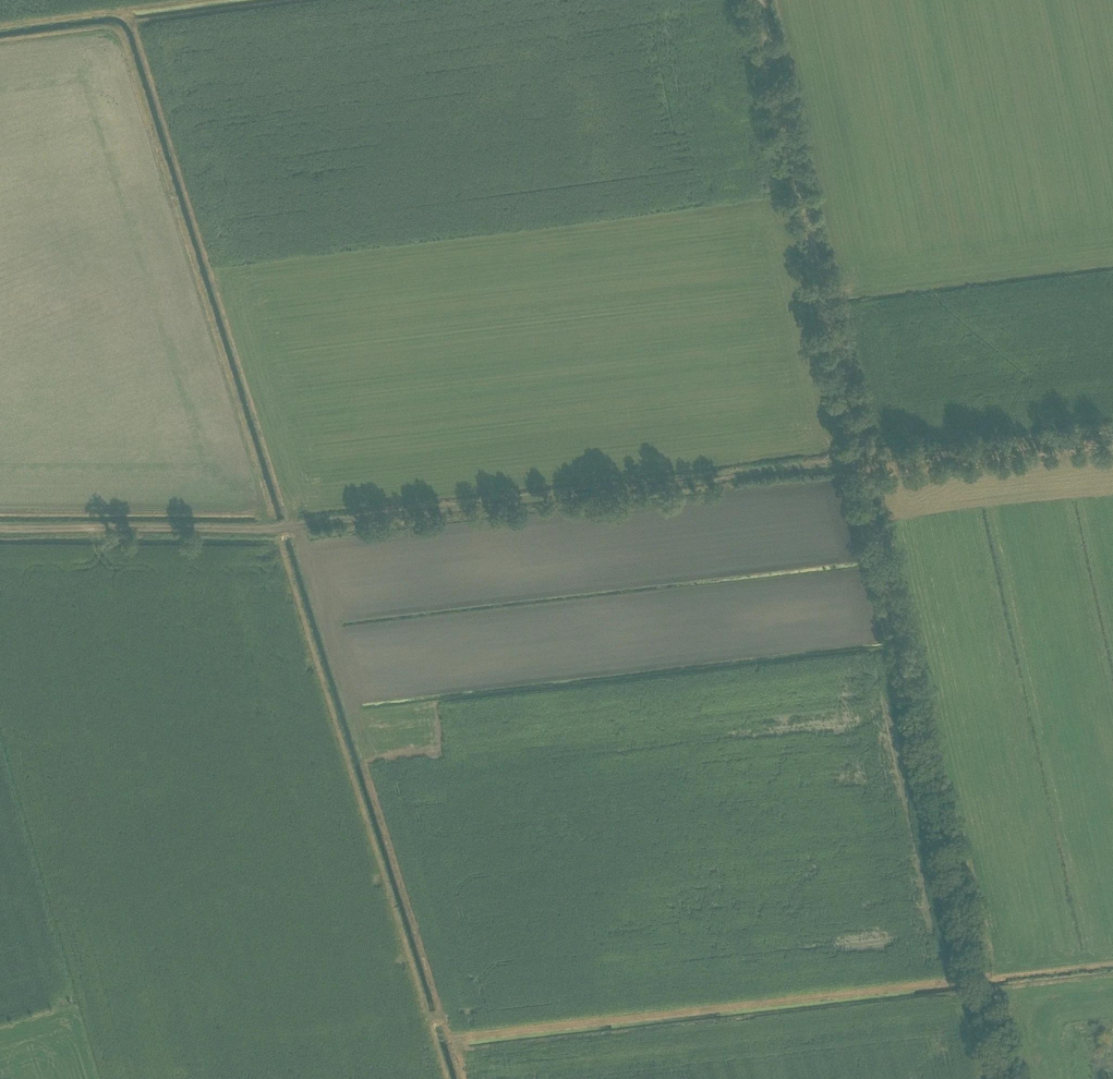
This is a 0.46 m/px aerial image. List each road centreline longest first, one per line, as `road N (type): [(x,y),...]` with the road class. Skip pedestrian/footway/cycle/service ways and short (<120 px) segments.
road 1 (track): [(864,463),(281,532),(0,534)]
road 2 (track): [(761,0),(864,463)]
road 3 (track): [(1112,434),(864,463)]

